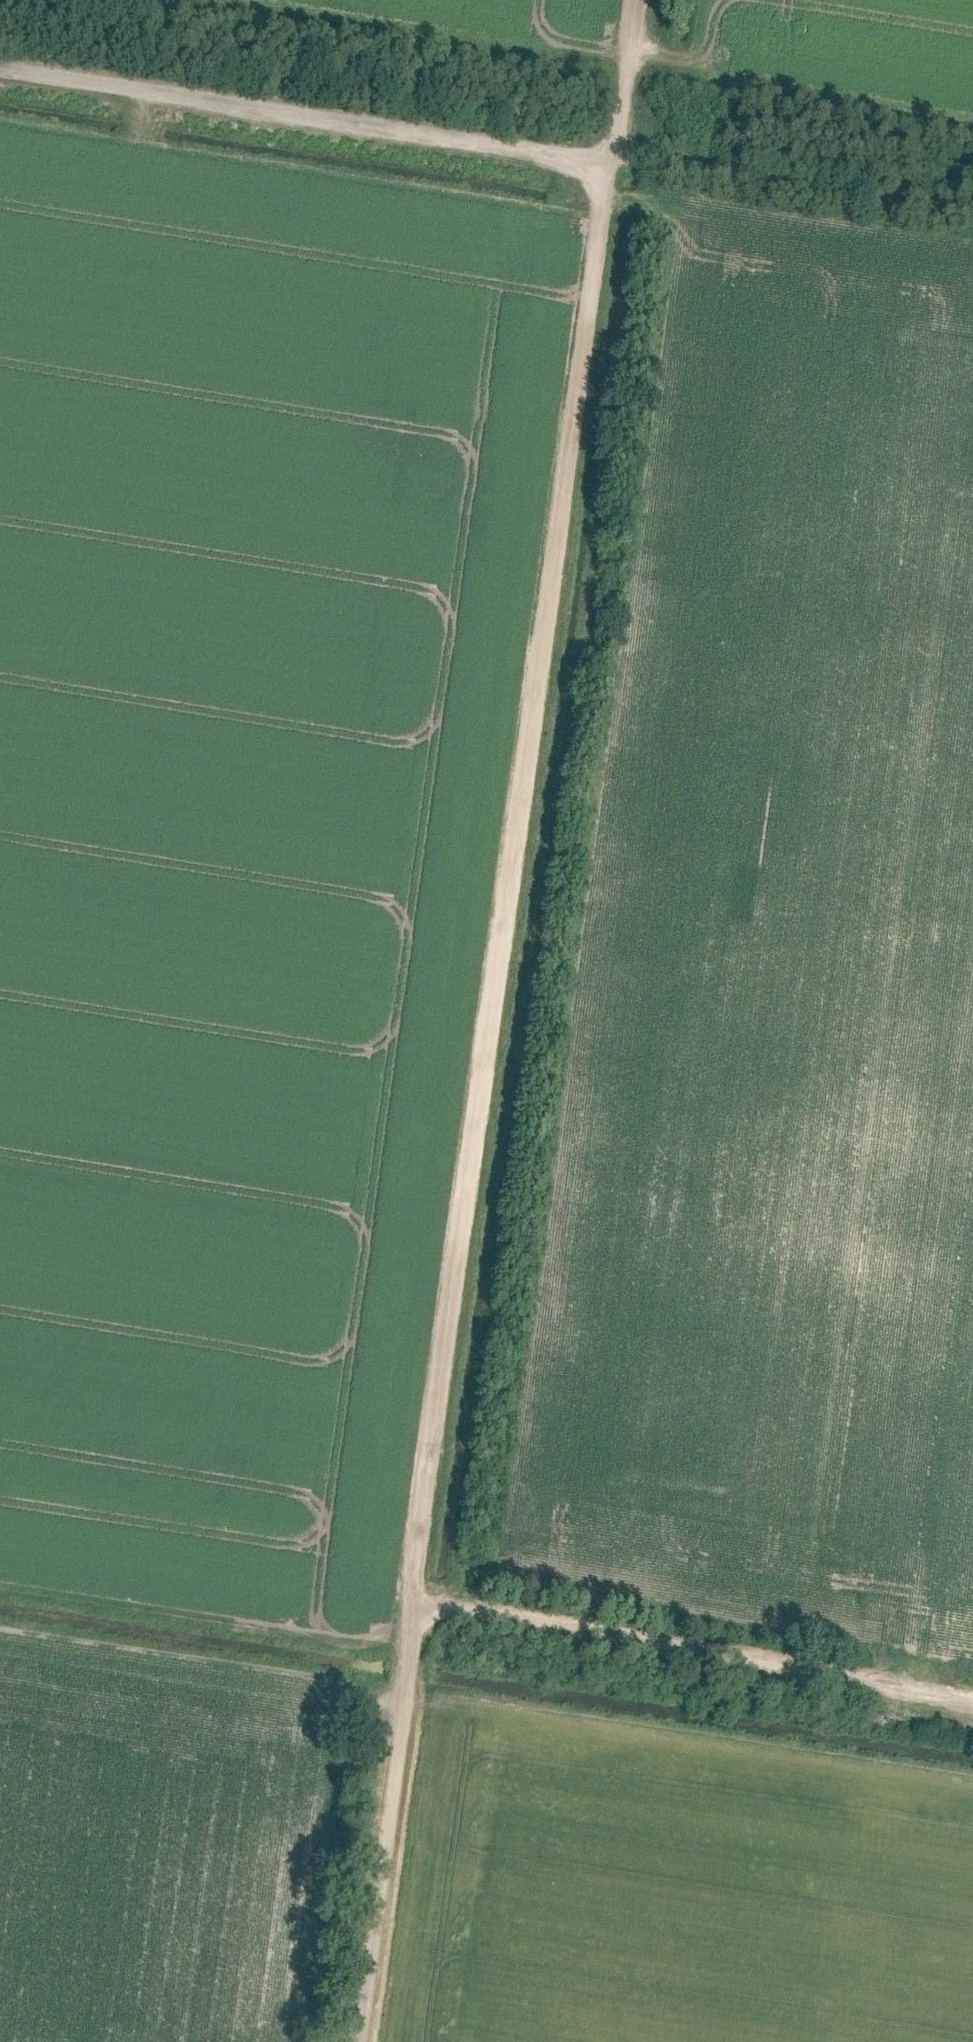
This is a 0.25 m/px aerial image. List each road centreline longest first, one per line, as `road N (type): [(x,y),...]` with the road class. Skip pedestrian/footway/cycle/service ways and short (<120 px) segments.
road 1 (track): [(432,1611),(417,1576),(436,1408),(596,288),(603,181),(631,98),(642,0)]
road 2 (track): [(367,2041),(419,1639),(432,1611),(473,1605),(972,1689)]
road 3 (track): [(972,203),(0,57)]
road 4 (track): [(0,1581),(419,1644)]

